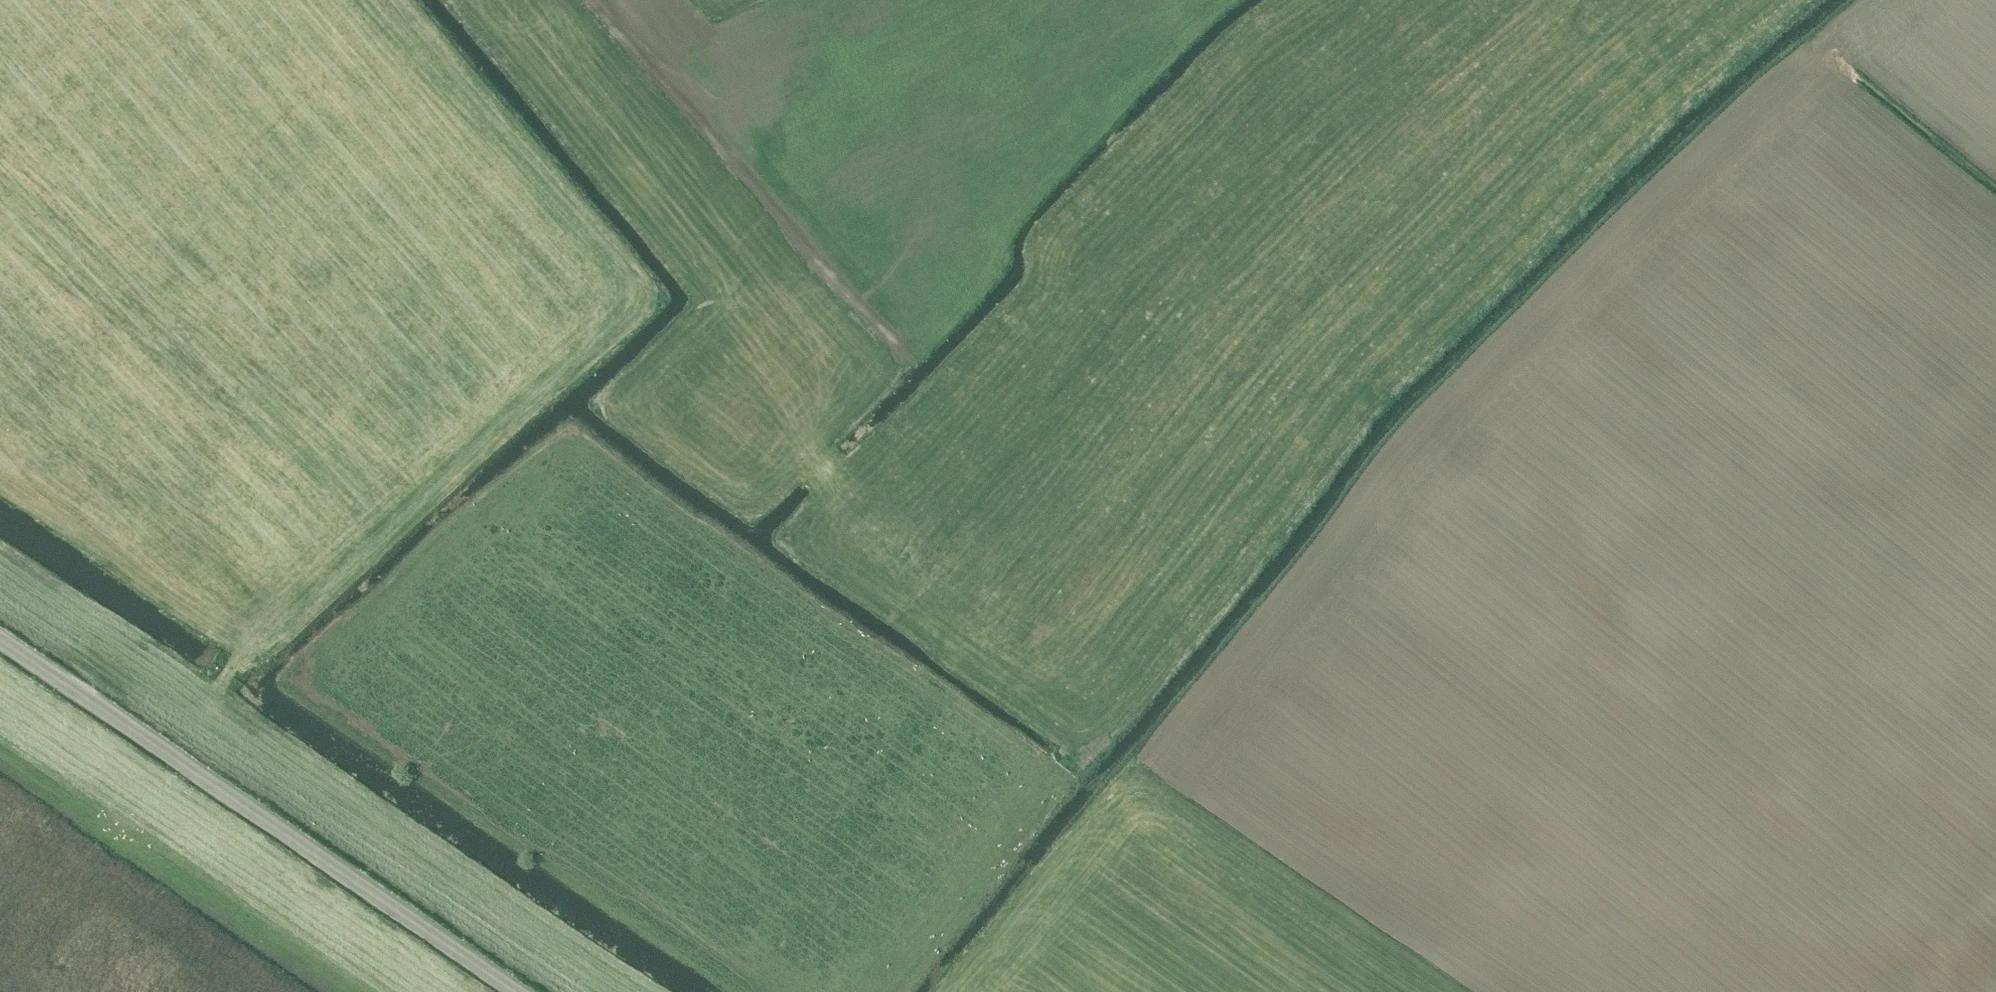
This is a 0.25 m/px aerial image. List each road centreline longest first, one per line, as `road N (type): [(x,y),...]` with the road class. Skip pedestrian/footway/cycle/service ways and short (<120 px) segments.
road 1 (tertiary): [(513,991),(0,640)]

